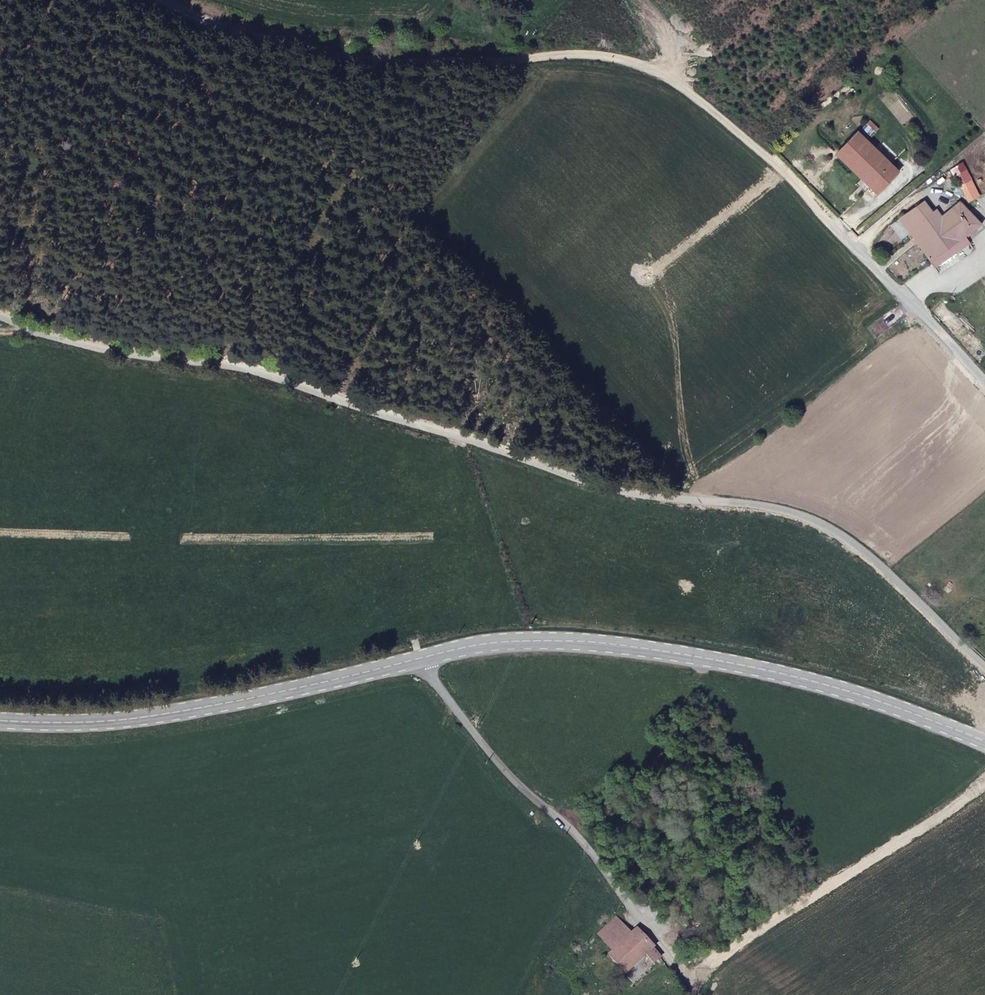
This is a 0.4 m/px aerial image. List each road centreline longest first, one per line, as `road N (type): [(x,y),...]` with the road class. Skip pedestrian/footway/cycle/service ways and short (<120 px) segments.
road 1 (residential): [(0,312),(131,355),(241,368),(644,495),(806,516),(869,555),(984,664)]
road 2 (track): [(908,305),(796,186),(651,73),(583,54),(262,38),(179,0)]
road 3 (secondary): [(417,661),(492,642),(587,643),(766,670),(984,740)]
road 4 (residential): [(695,994),(591,851),(528,794),(417,661)]
road 5 (secondary): [(0,719),(78,724),(189,711),(417,661)]

